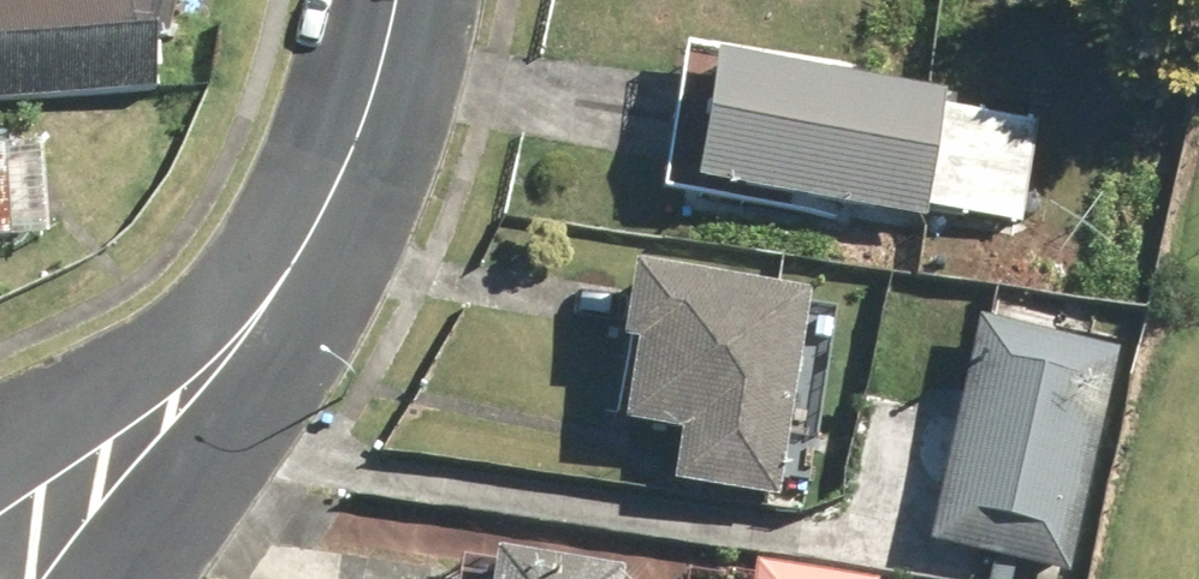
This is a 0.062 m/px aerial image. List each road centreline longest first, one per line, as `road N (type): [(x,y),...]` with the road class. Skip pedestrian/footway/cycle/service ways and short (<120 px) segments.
road 1 (secondary): [(261,286),(121,578)]
road 2 (secondary): [(400,0),(346,166),(261,286)]
road 3 (secondary): [(0,426),(261,286)]

